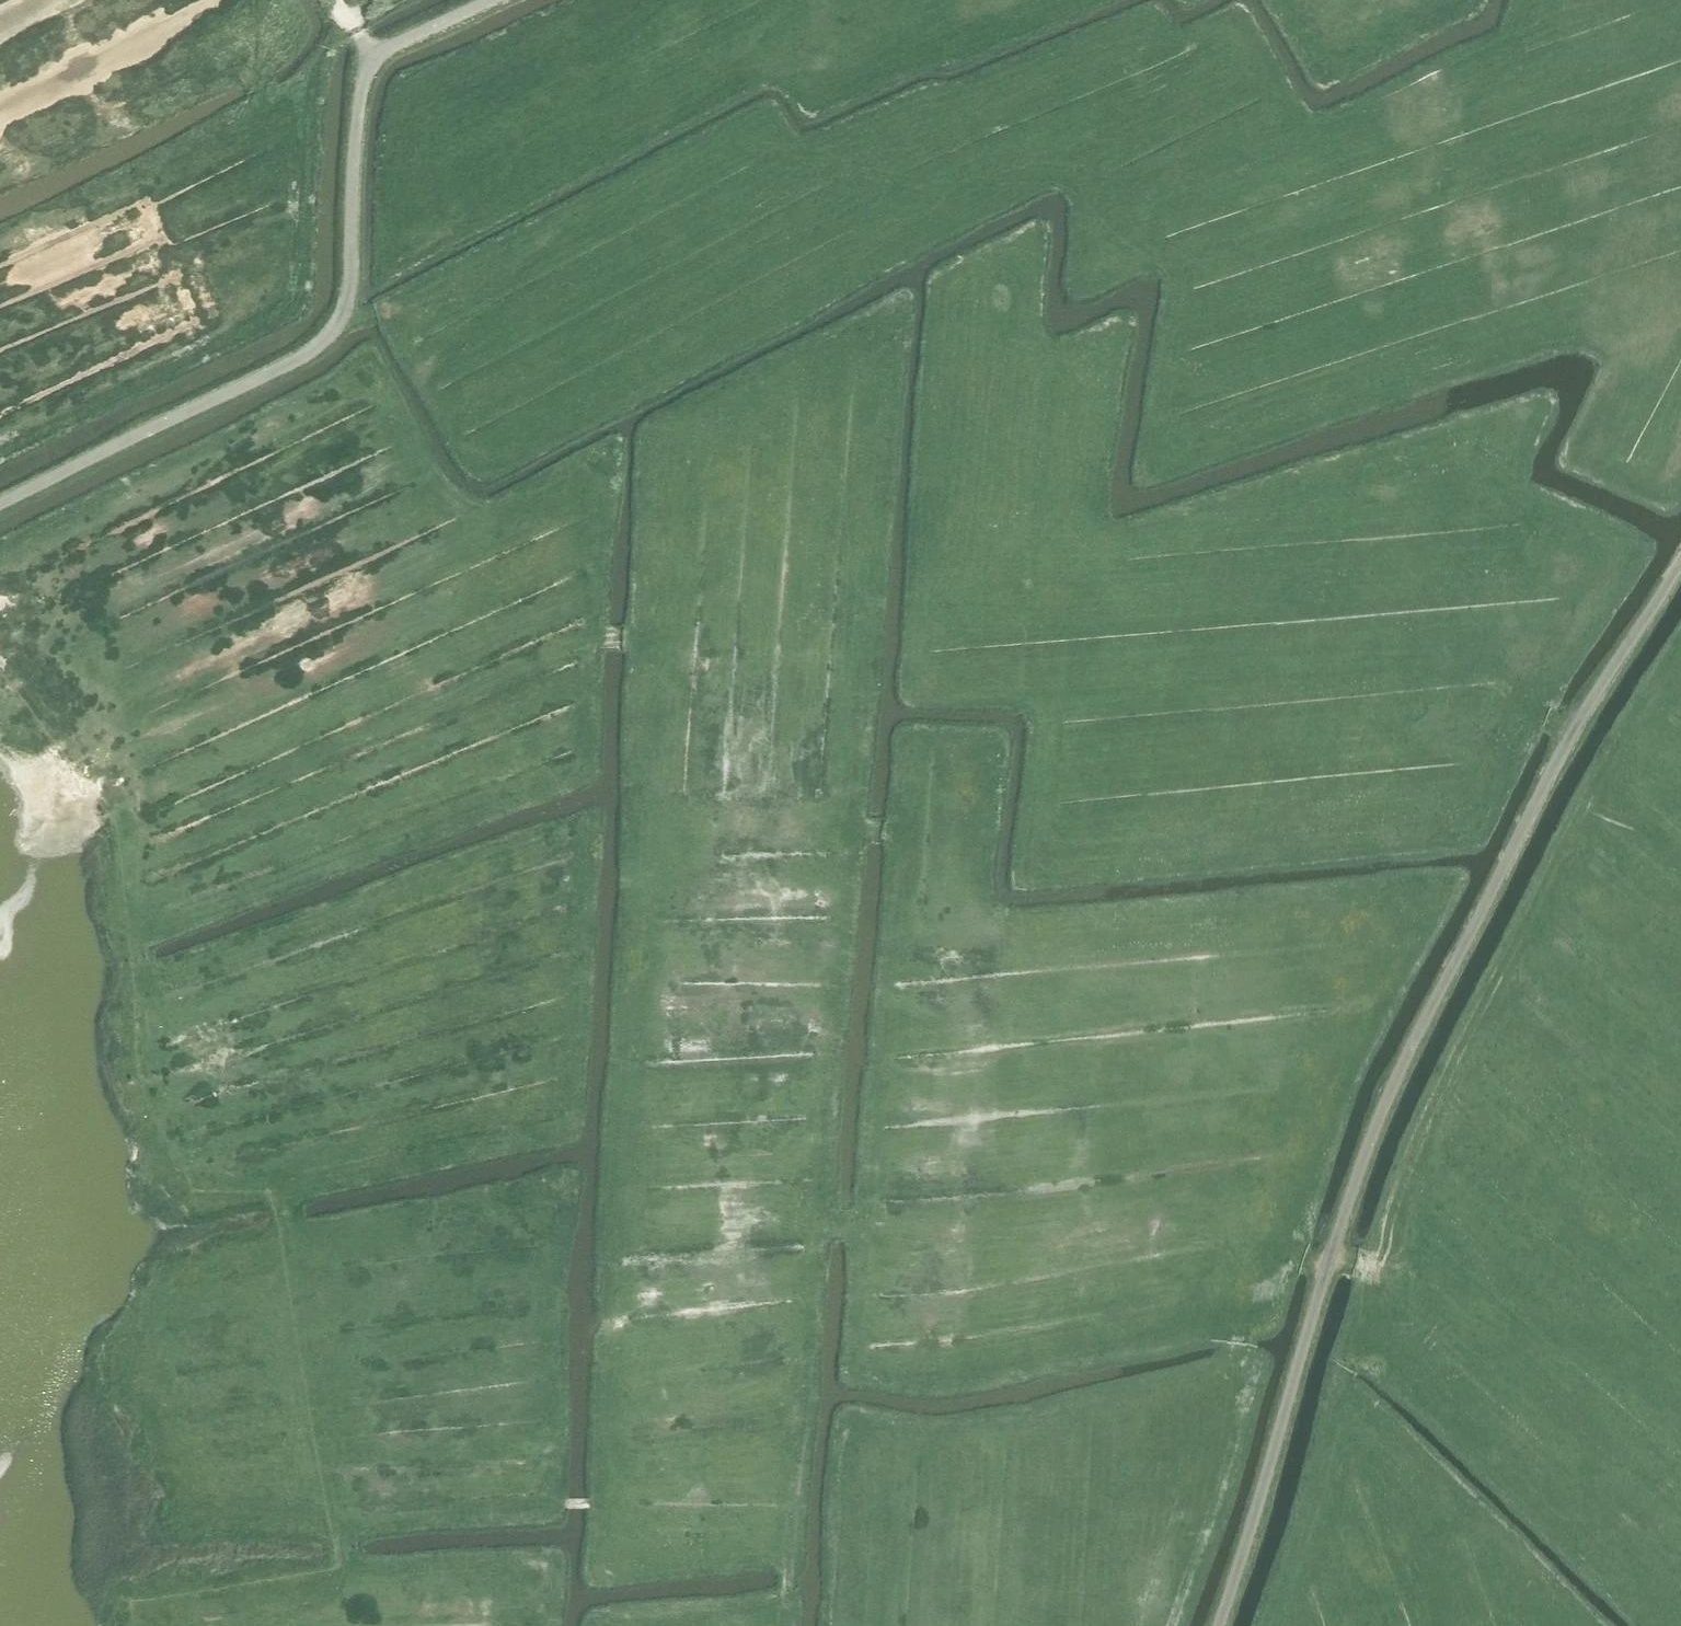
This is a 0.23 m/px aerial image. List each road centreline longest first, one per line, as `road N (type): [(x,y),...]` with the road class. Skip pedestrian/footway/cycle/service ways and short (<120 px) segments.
road 1 (unclassified): [(1221,1625),(1335,1255),(1409,1057),(1574,731),(1680,569)]
road 2 (unclassified): [(0,504),(325,339),(349,291),(365,75),(386,47),(488,0)]
road 3 (track): [(1431,1408),(1371,1341),(1387,1276),(1335,1255)]

